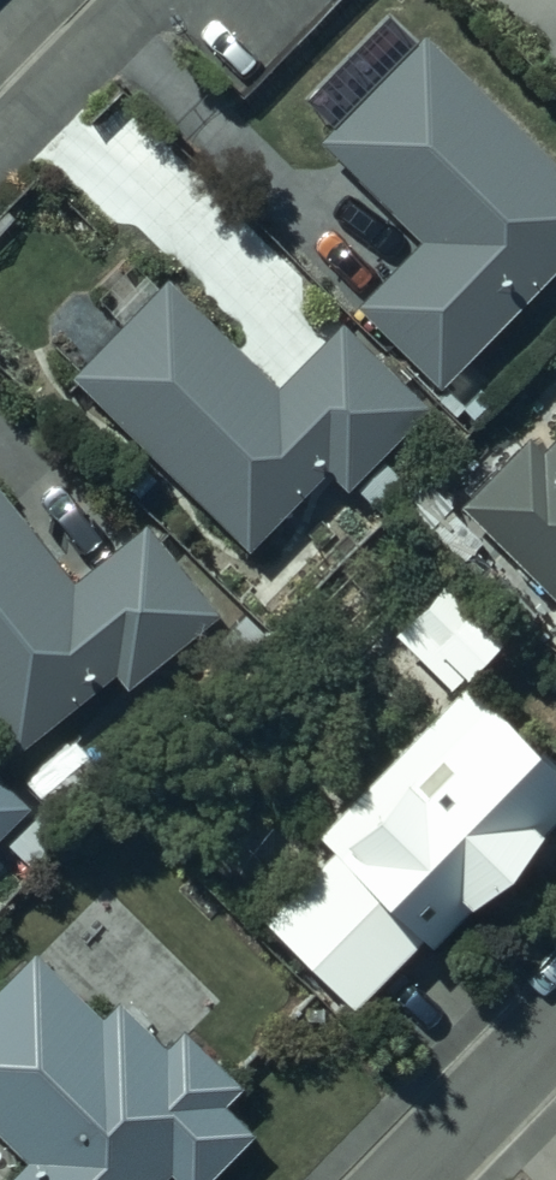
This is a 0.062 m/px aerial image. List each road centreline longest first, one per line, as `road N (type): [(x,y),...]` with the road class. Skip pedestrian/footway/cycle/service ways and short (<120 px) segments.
road 1 (residential): [(555,1029),(407,1179)]
road 2 (residential): [(0,137),(135,0)]

